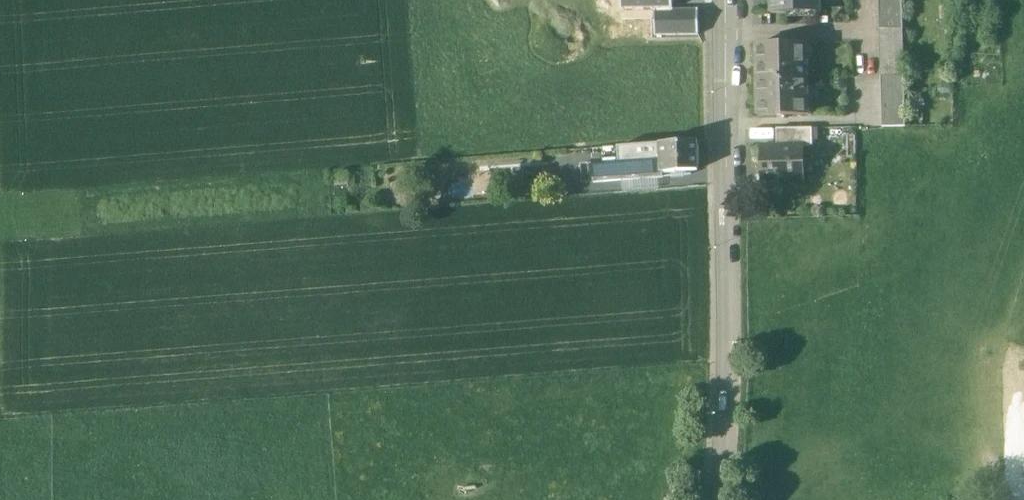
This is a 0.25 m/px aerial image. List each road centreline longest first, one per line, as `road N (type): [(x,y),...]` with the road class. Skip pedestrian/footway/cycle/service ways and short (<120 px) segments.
road 1 (residential): [(721,499),(728,459),(727,0)]

